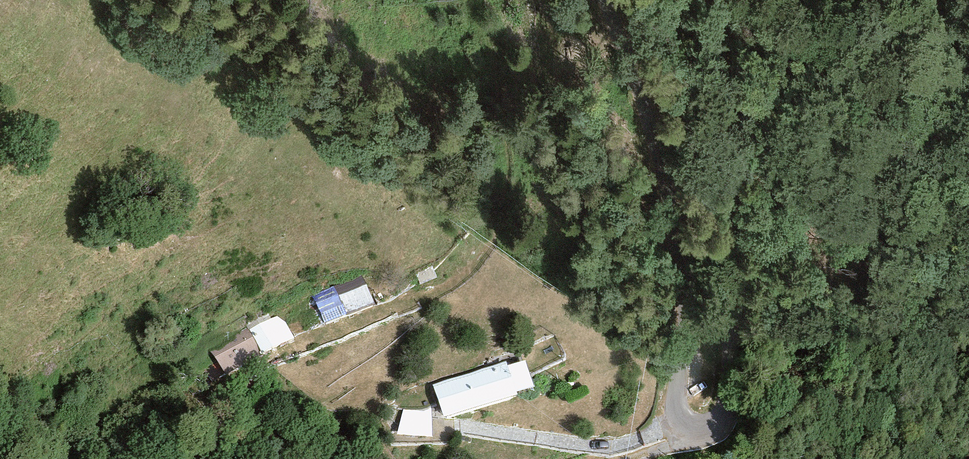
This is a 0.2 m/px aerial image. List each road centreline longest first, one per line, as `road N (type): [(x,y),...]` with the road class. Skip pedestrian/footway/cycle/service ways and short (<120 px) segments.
road 1 (unclassified): [(610,0),(682,264),(686,322),(670,418),(687,434),(713,428),(728,391),(732,161),(713,0)]
road 2 (track): [(670,418),(643,438),(582,446),(536,438)]

